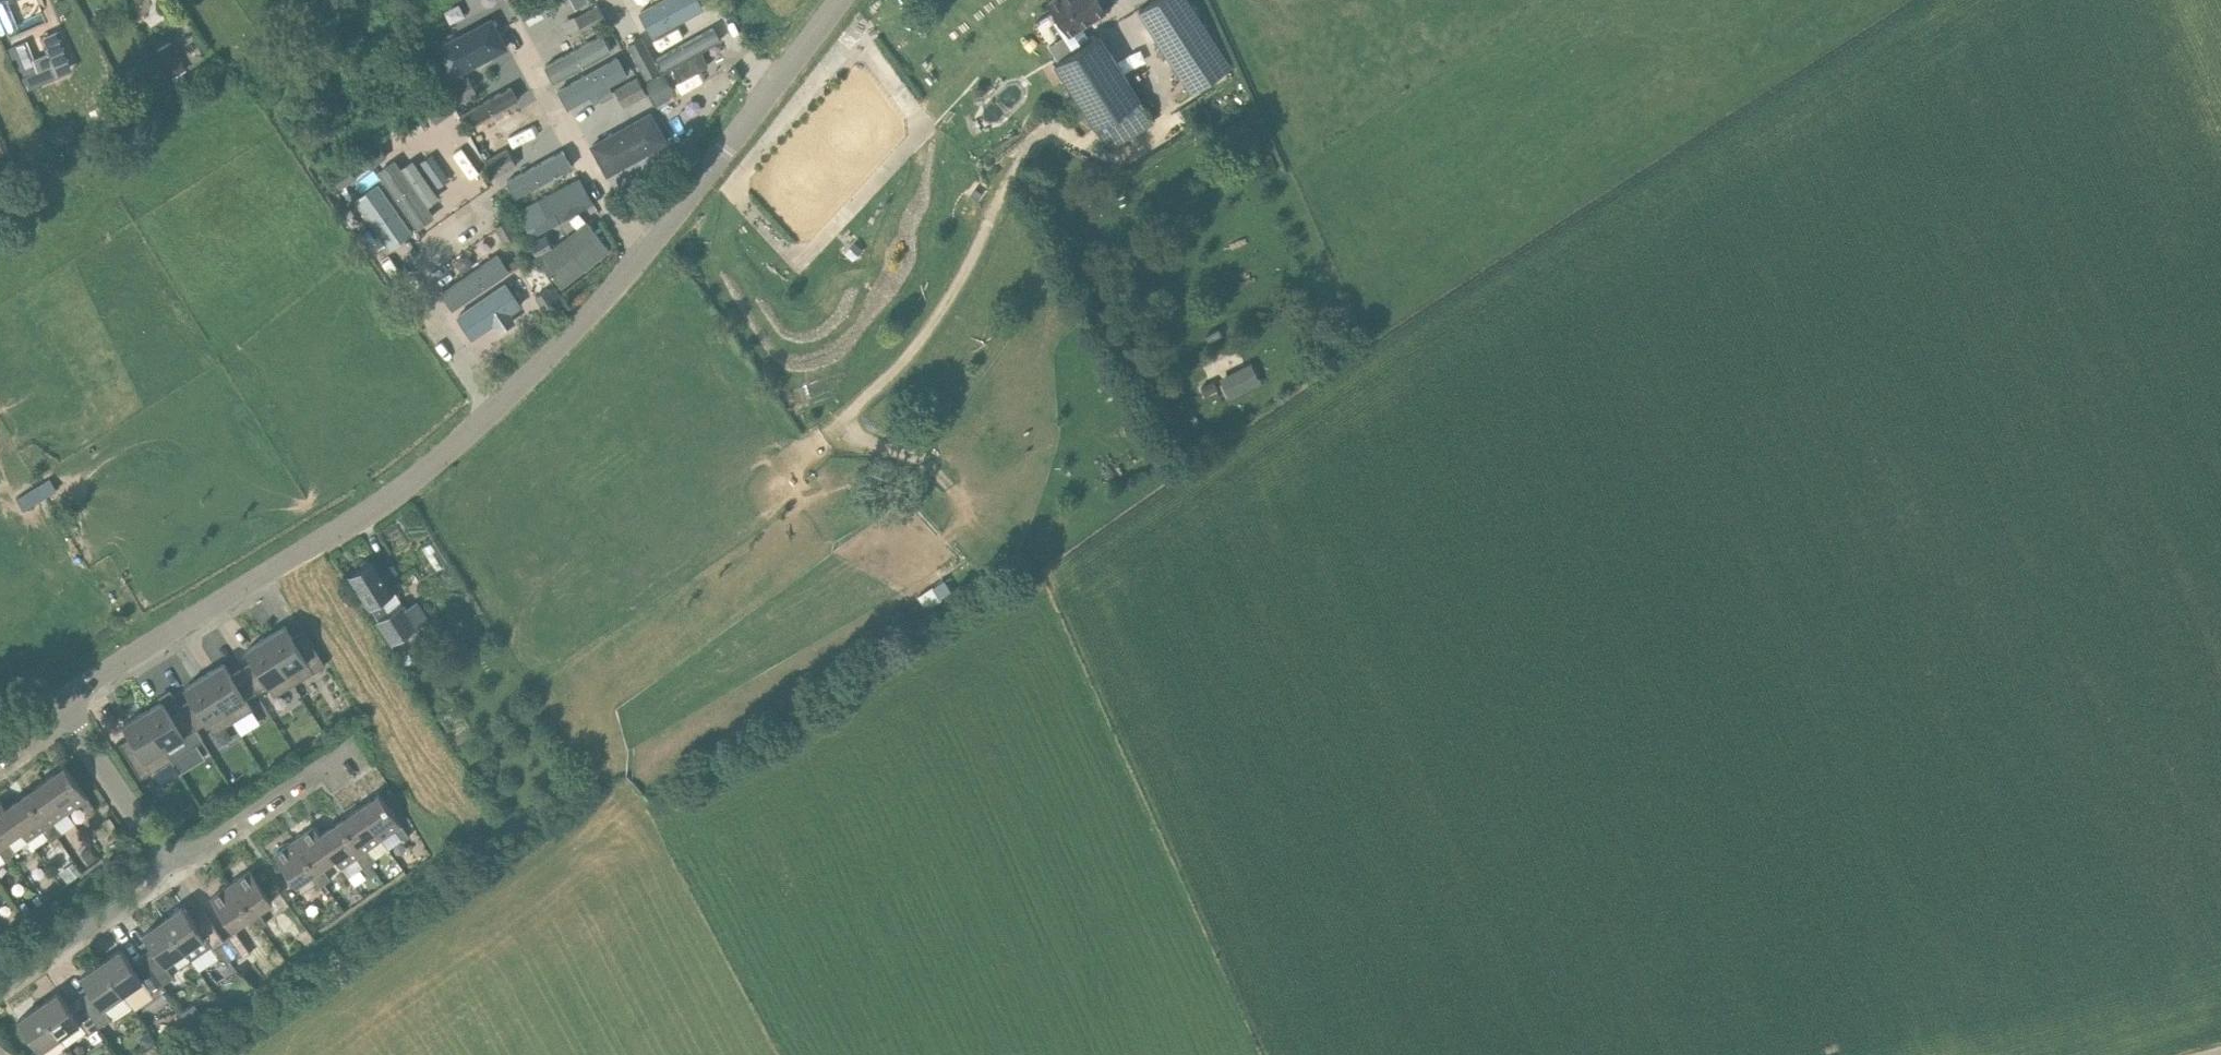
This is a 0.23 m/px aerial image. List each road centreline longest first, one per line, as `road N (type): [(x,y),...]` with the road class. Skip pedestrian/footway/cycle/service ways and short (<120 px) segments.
road 1 (residential): [(60,704),(390,497),(483,421),(613,289),(840,0)]
road 2 (residential): [(161,863),(195,854),(354,745)]
road 3 (residential): [(0,985),(129,900),(161,863)]
road 4 (residential): [(161,863),(60,704)]

